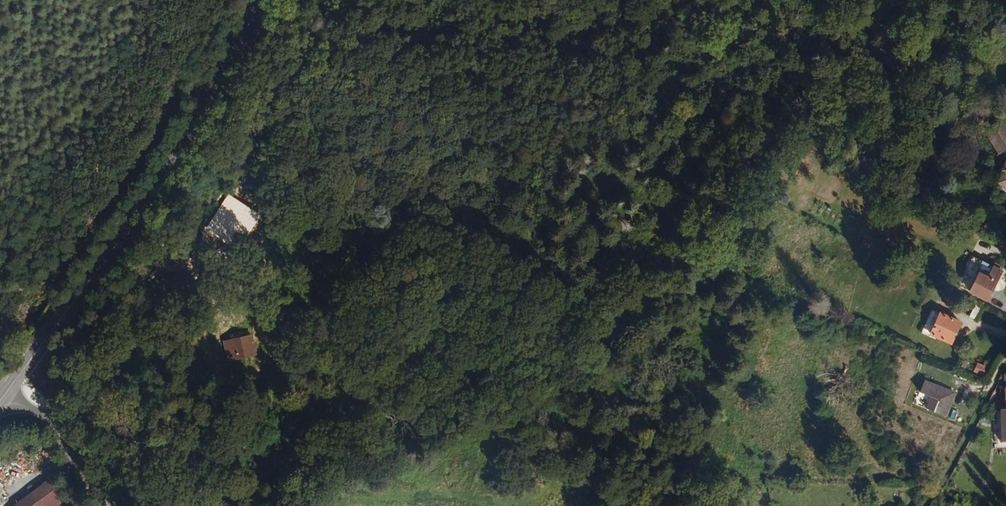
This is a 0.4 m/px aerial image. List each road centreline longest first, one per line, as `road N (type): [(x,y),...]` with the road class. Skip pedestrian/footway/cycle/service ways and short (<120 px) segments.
road 1 (primary): [(14,385),(166,176),(258,0)]
road 2 (track): [(1005,361),(926,505)]
road 3 (tertiary): [(107,505),(50,413),(14,385)]

